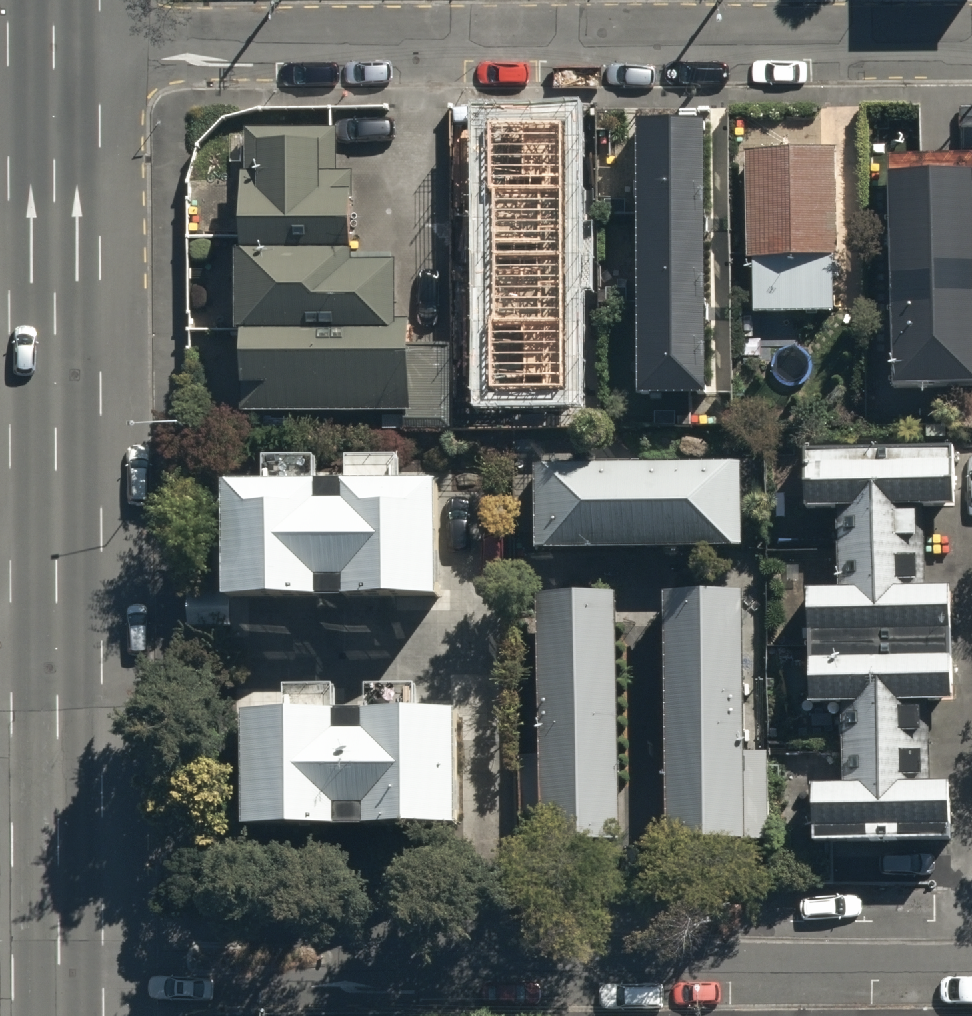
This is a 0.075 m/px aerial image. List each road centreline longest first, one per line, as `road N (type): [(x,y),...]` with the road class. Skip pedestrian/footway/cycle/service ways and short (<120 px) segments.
road 1 (residential): [(971,39),(57,48)]
road 2 (residential): [(971,973),(61,977)]
road 3 (secondary): [(60,646),(57,48)]
road 4 (secondary): [(61,977),(60,646)]

